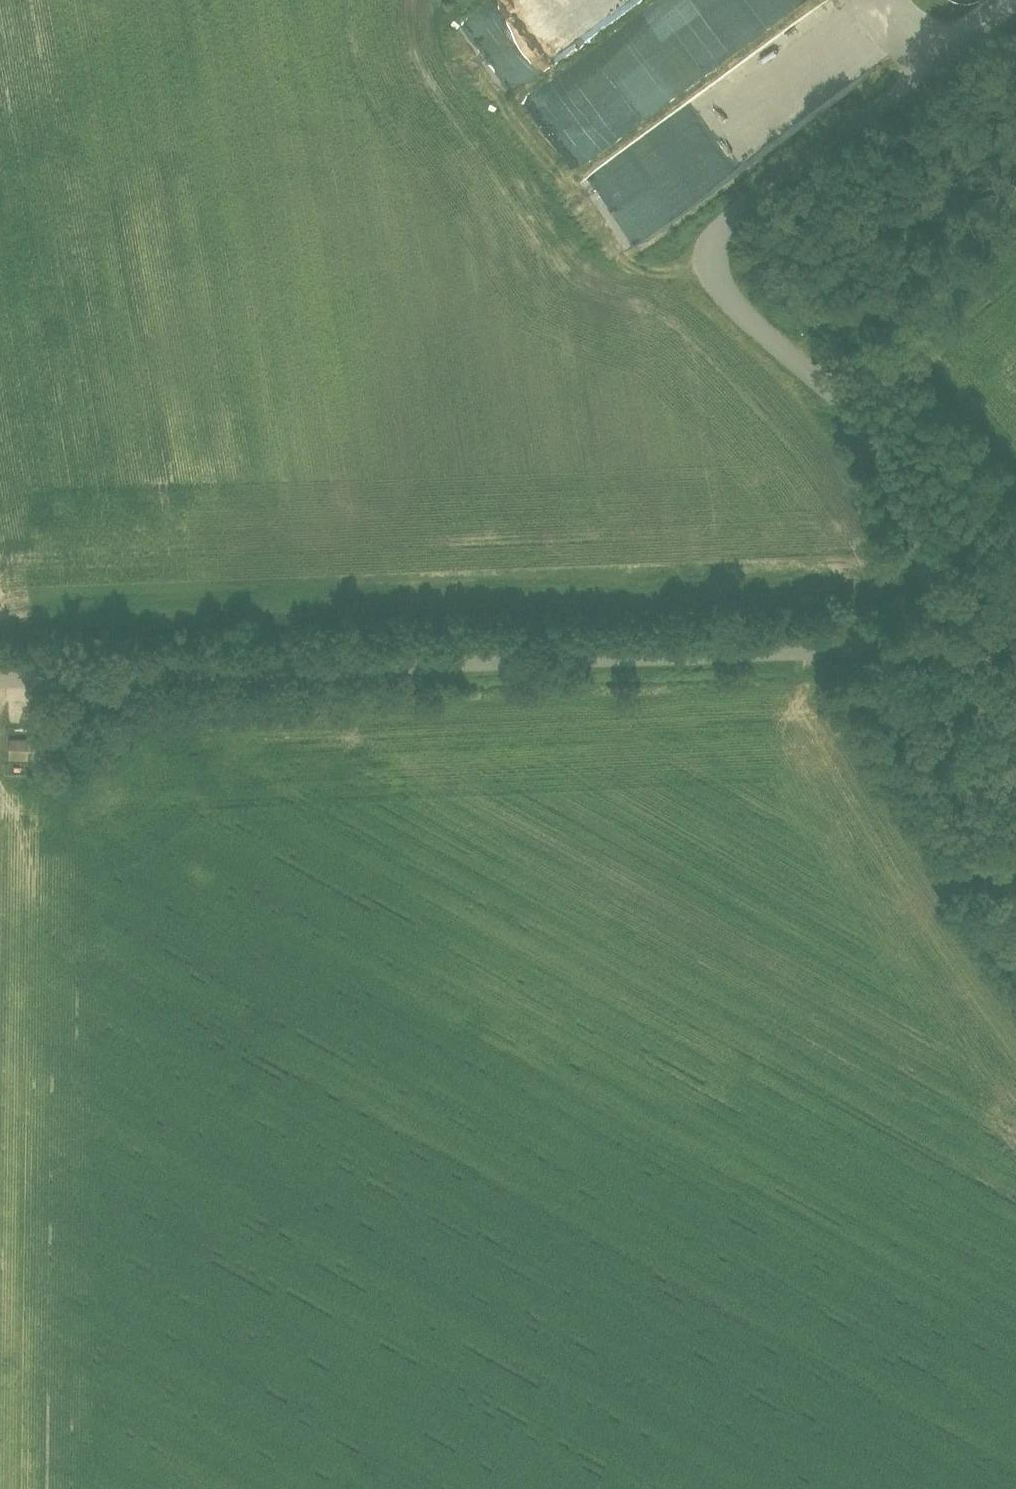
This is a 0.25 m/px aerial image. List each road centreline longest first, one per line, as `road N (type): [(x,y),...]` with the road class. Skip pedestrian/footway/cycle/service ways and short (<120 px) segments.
road 1 (residential): [(0,687),(1015,652)]

